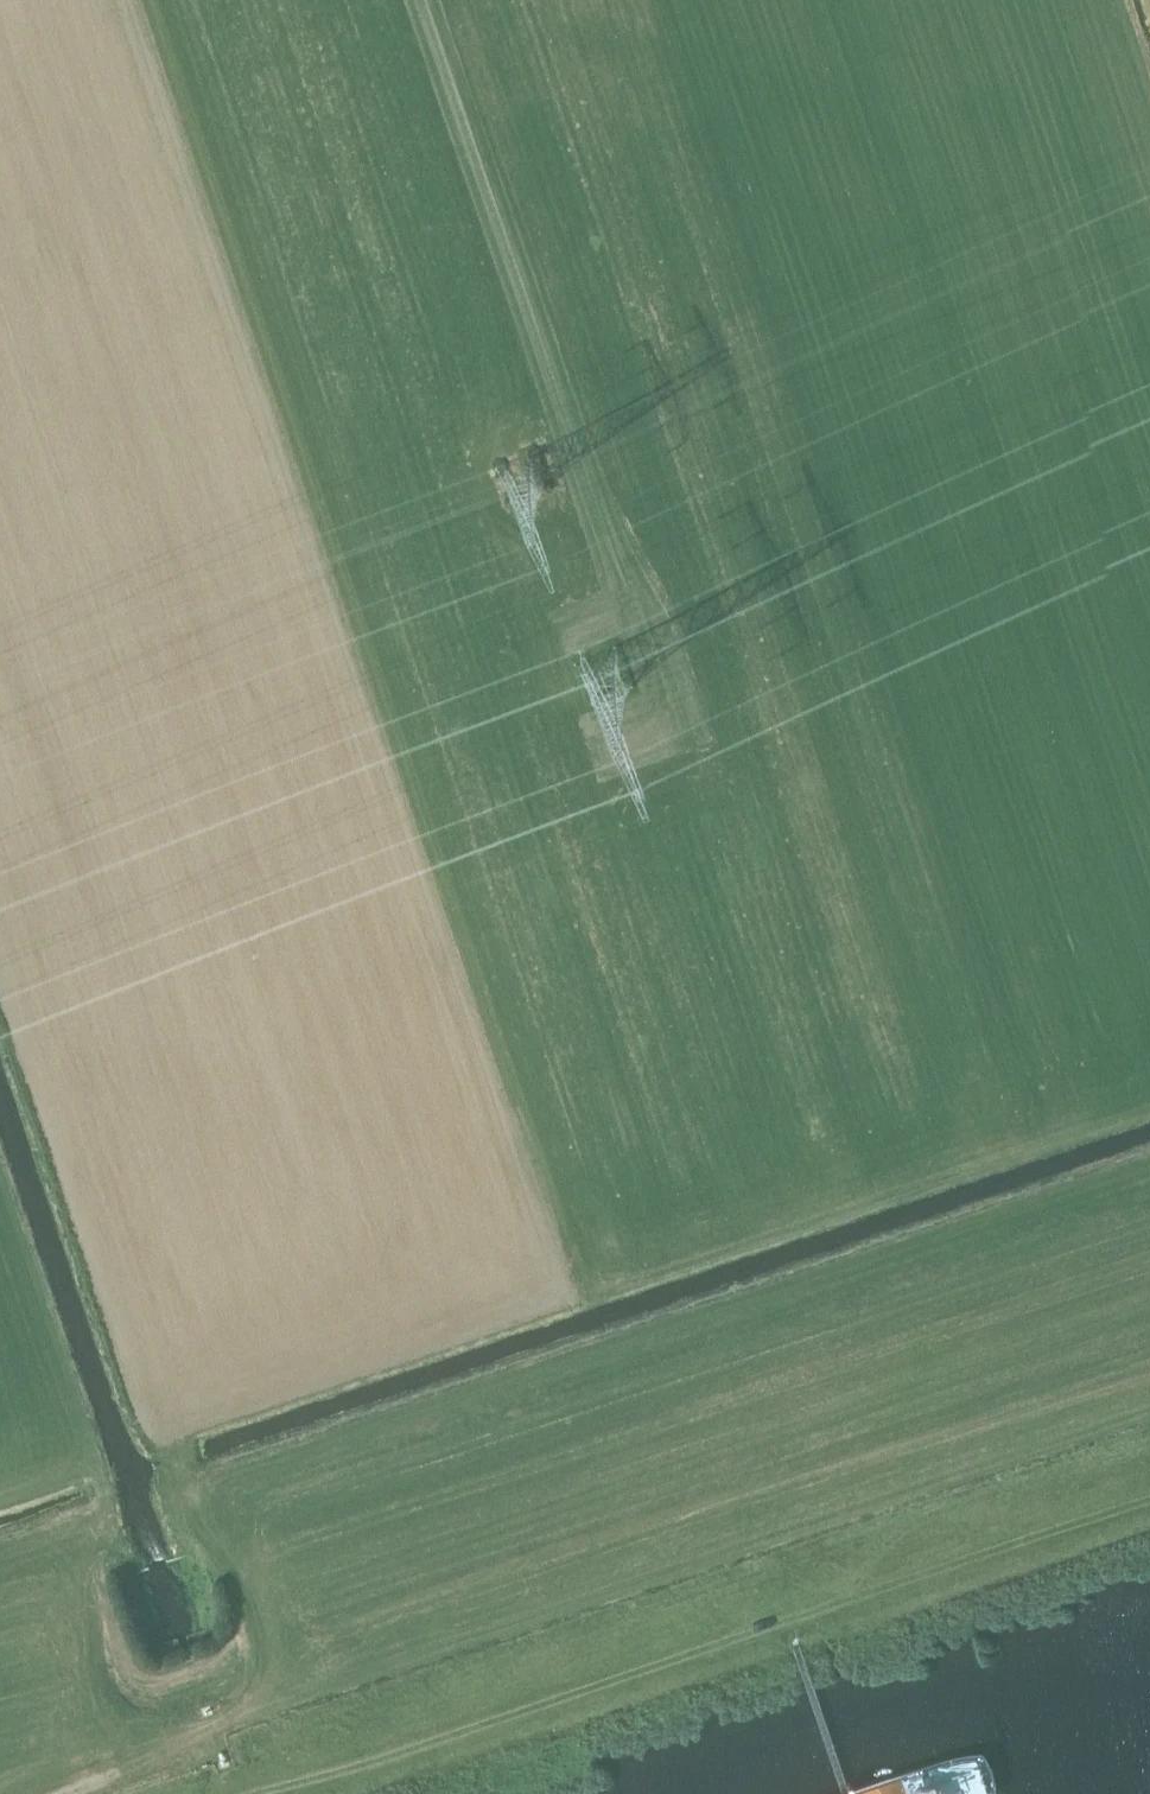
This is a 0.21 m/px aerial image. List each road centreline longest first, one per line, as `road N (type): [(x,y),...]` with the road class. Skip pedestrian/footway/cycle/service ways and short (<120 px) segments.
road 1 (track): [(285,1793),(1149,1504)]

